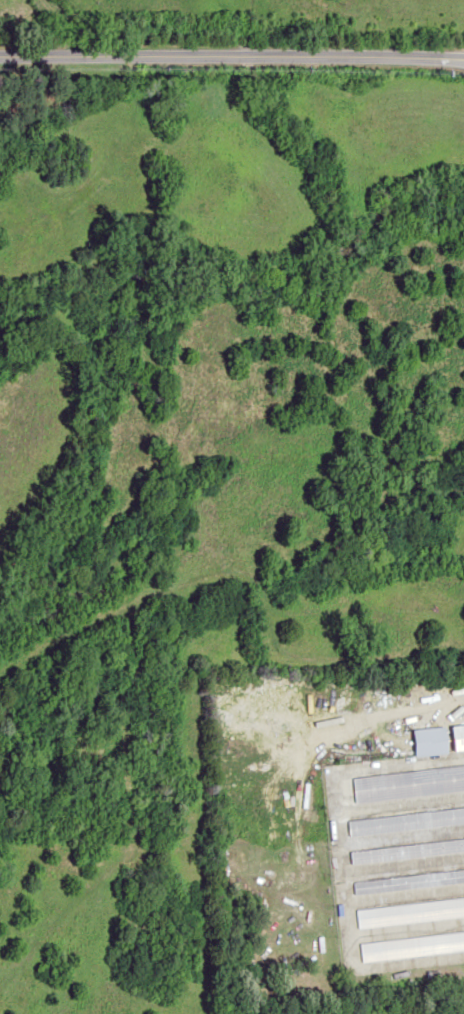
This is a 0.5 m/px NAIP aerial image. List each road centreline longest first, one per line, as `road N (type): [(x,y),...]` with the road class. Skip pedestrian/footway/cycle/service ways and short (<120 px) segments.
road 1 (residential): [(450,58),(0,56)]

